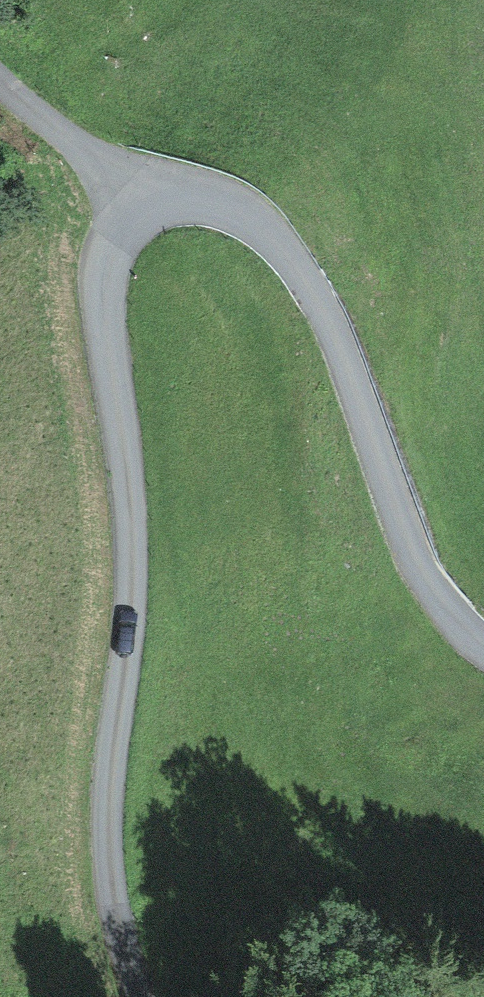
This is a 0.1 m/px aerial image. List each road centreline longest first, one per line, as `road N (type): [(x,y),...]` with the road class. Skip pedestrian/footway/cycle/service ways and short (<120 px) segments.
road 1 (unclassified): [(146,996),(125,939),(108,794),(136,619),(135,540),(103,280),(113,239),(140,197)]
road 2 (unclassified): [(483,649),(461,636),(412,546),(357,344),(291,239),(237,197),(191,183),(140,197)]

